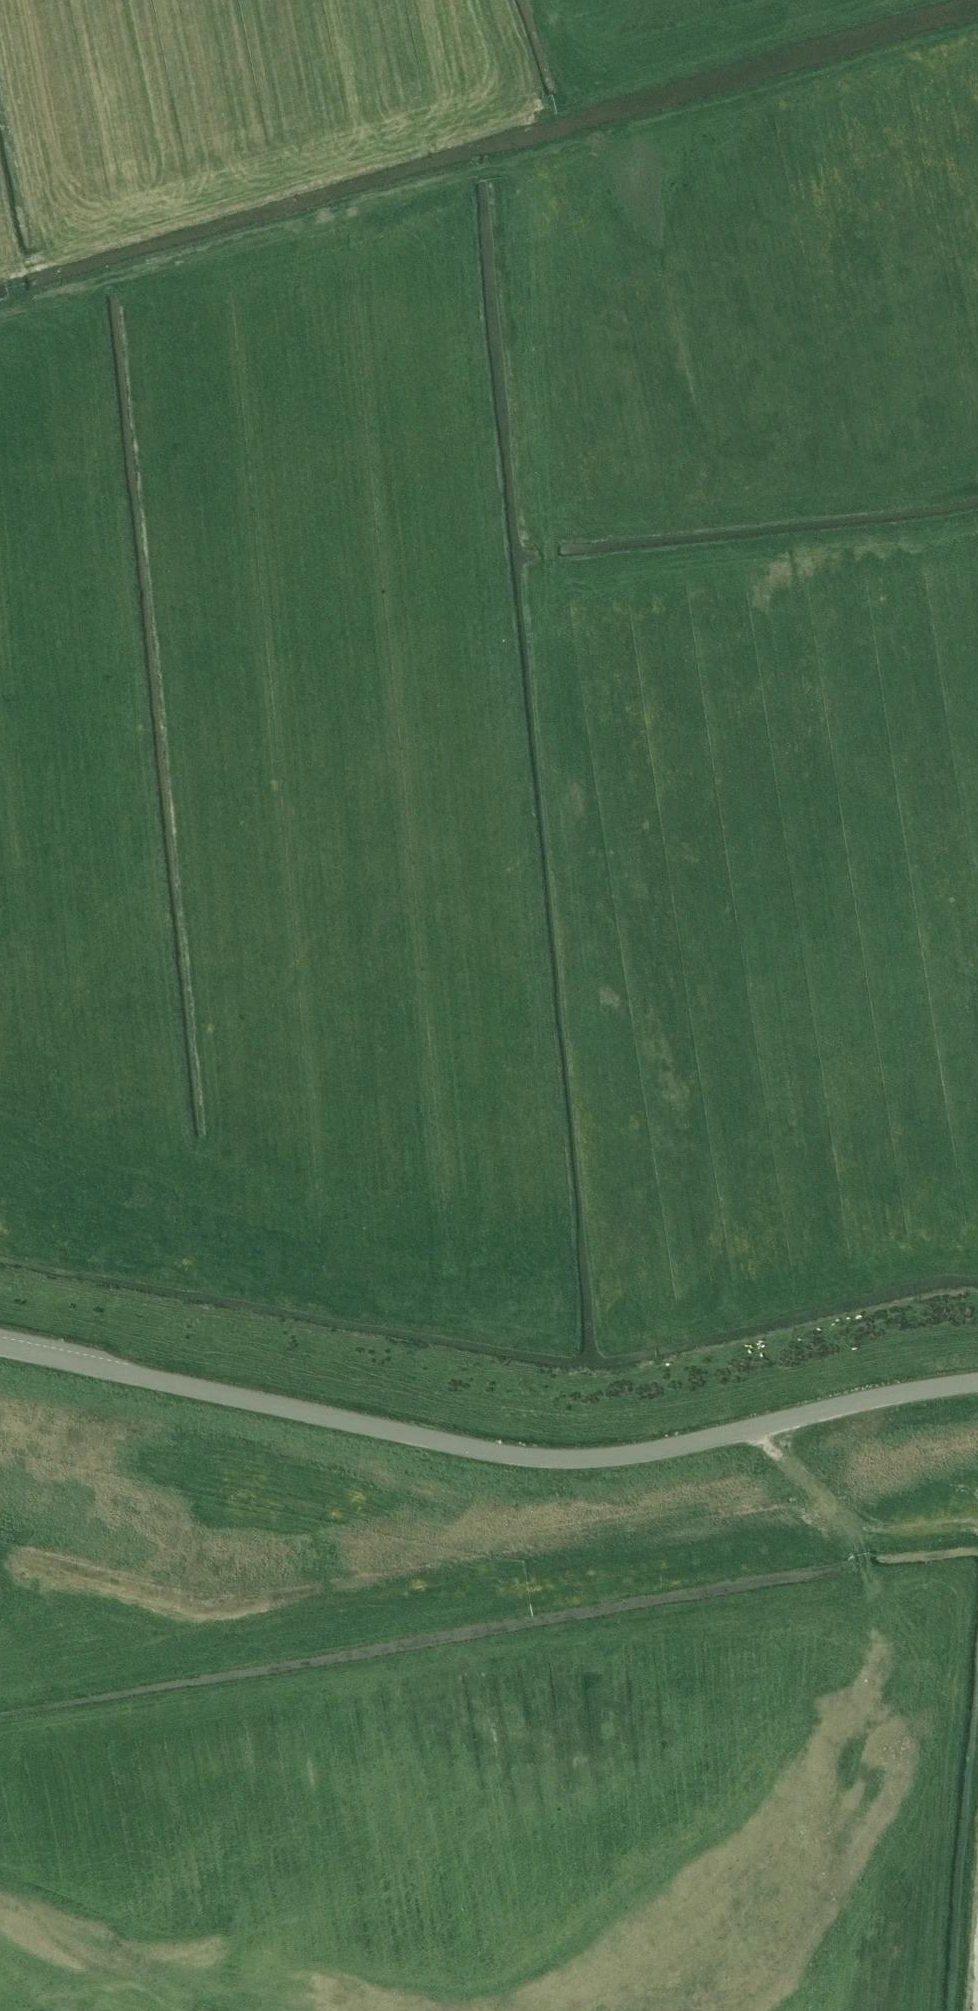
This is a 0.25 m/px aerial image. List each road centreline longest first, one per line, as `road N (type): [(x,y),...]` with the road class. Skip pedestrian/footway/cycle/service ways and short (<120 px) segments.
road 1 (tertiary): [(0,1346),(543,1459),(636,1455),(977,1382)]
road 2 (track): [(751,1429),(854,1538)]

